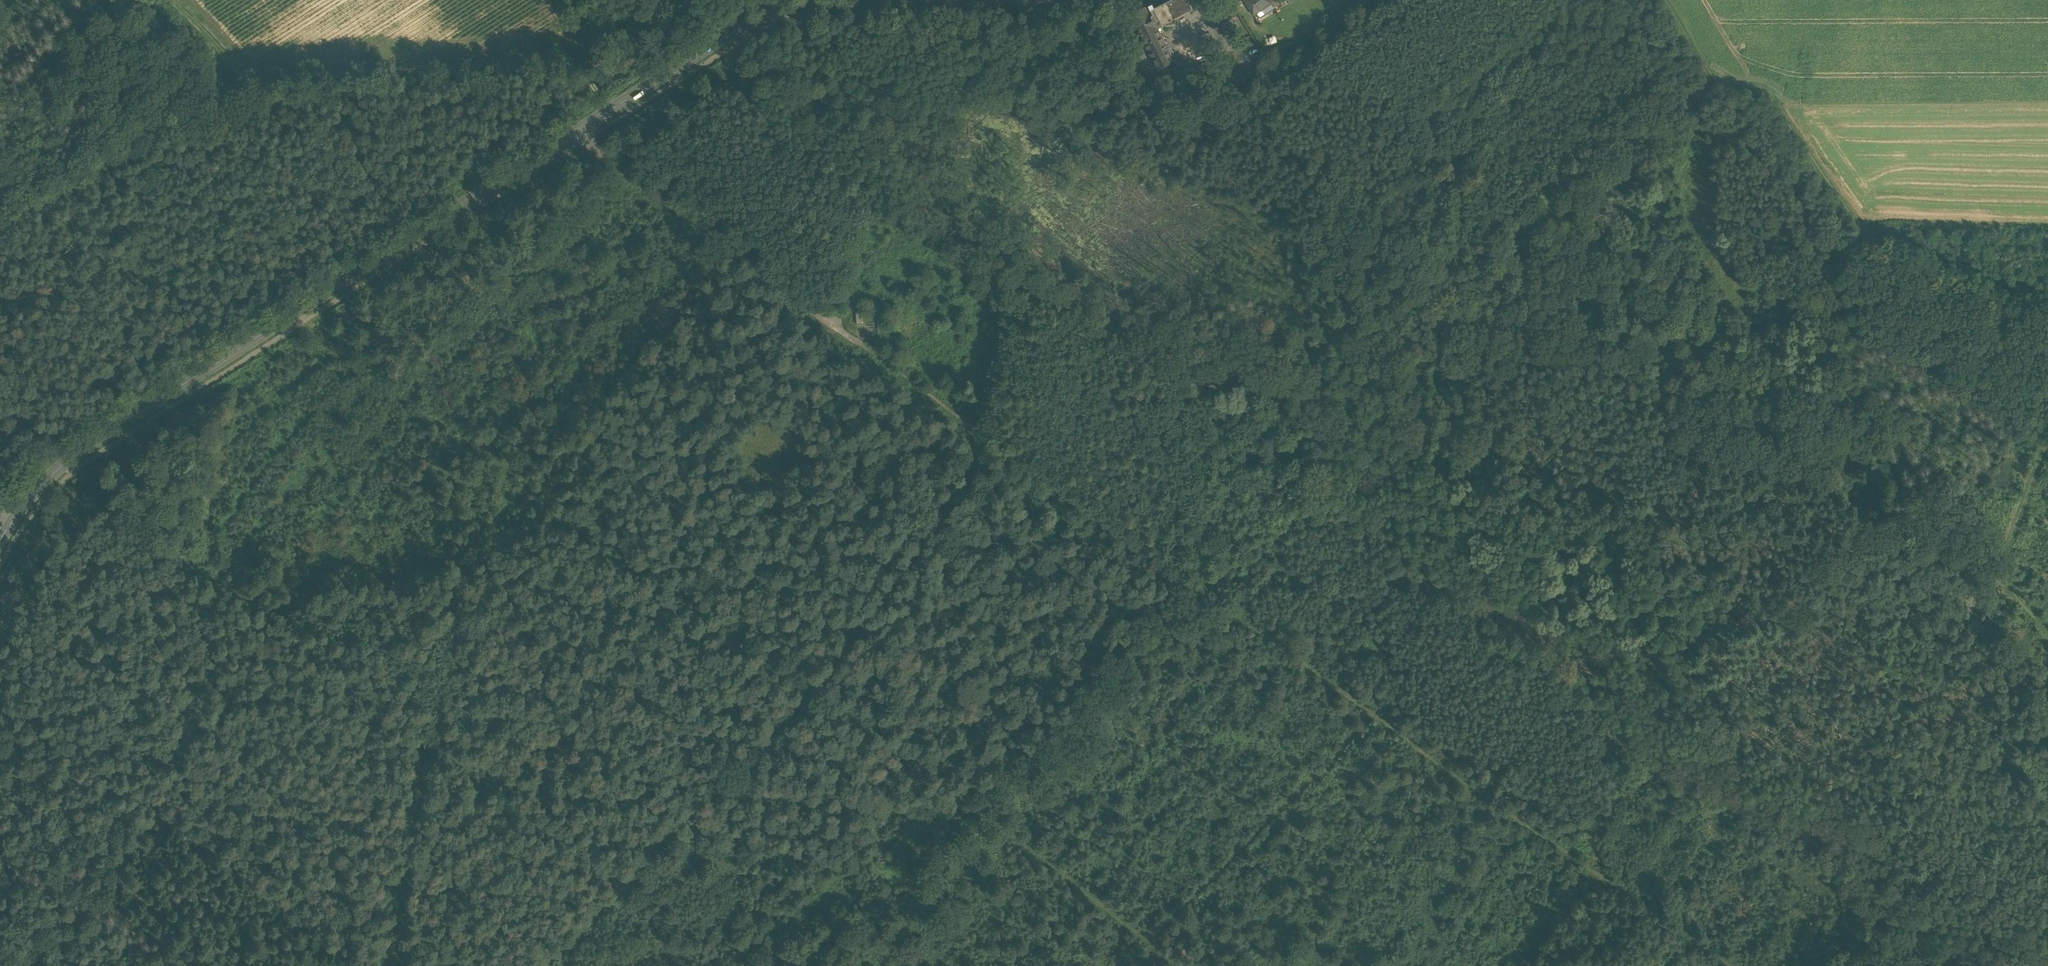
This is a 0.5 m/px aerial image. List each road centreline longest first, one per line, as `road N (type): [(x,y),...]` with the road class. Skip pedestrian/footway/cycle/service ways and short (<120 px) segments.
road 1 (primary): [(15,520),(91,445),(699,53),(797,0)]
road 2 (track): [(1727,965),(989,438)]
road 3 (track): [(2047,312),(1879,234),(1783,102),(1761,86),(1718,84),(1665,0)]
road 4 (track): [(579,130),(617,168),(989,438)]
road 5 (track): [(575,63),(484,92),(252,76)]
road 6 (track): [(1373,714),(1153,940)]
road 7 (track): [(2047,693),(2043,630),(2007,561)]
road 8 (track): [(161,547),(62,466)]
road 9 (track): [(2007,561),(2047,447)]

